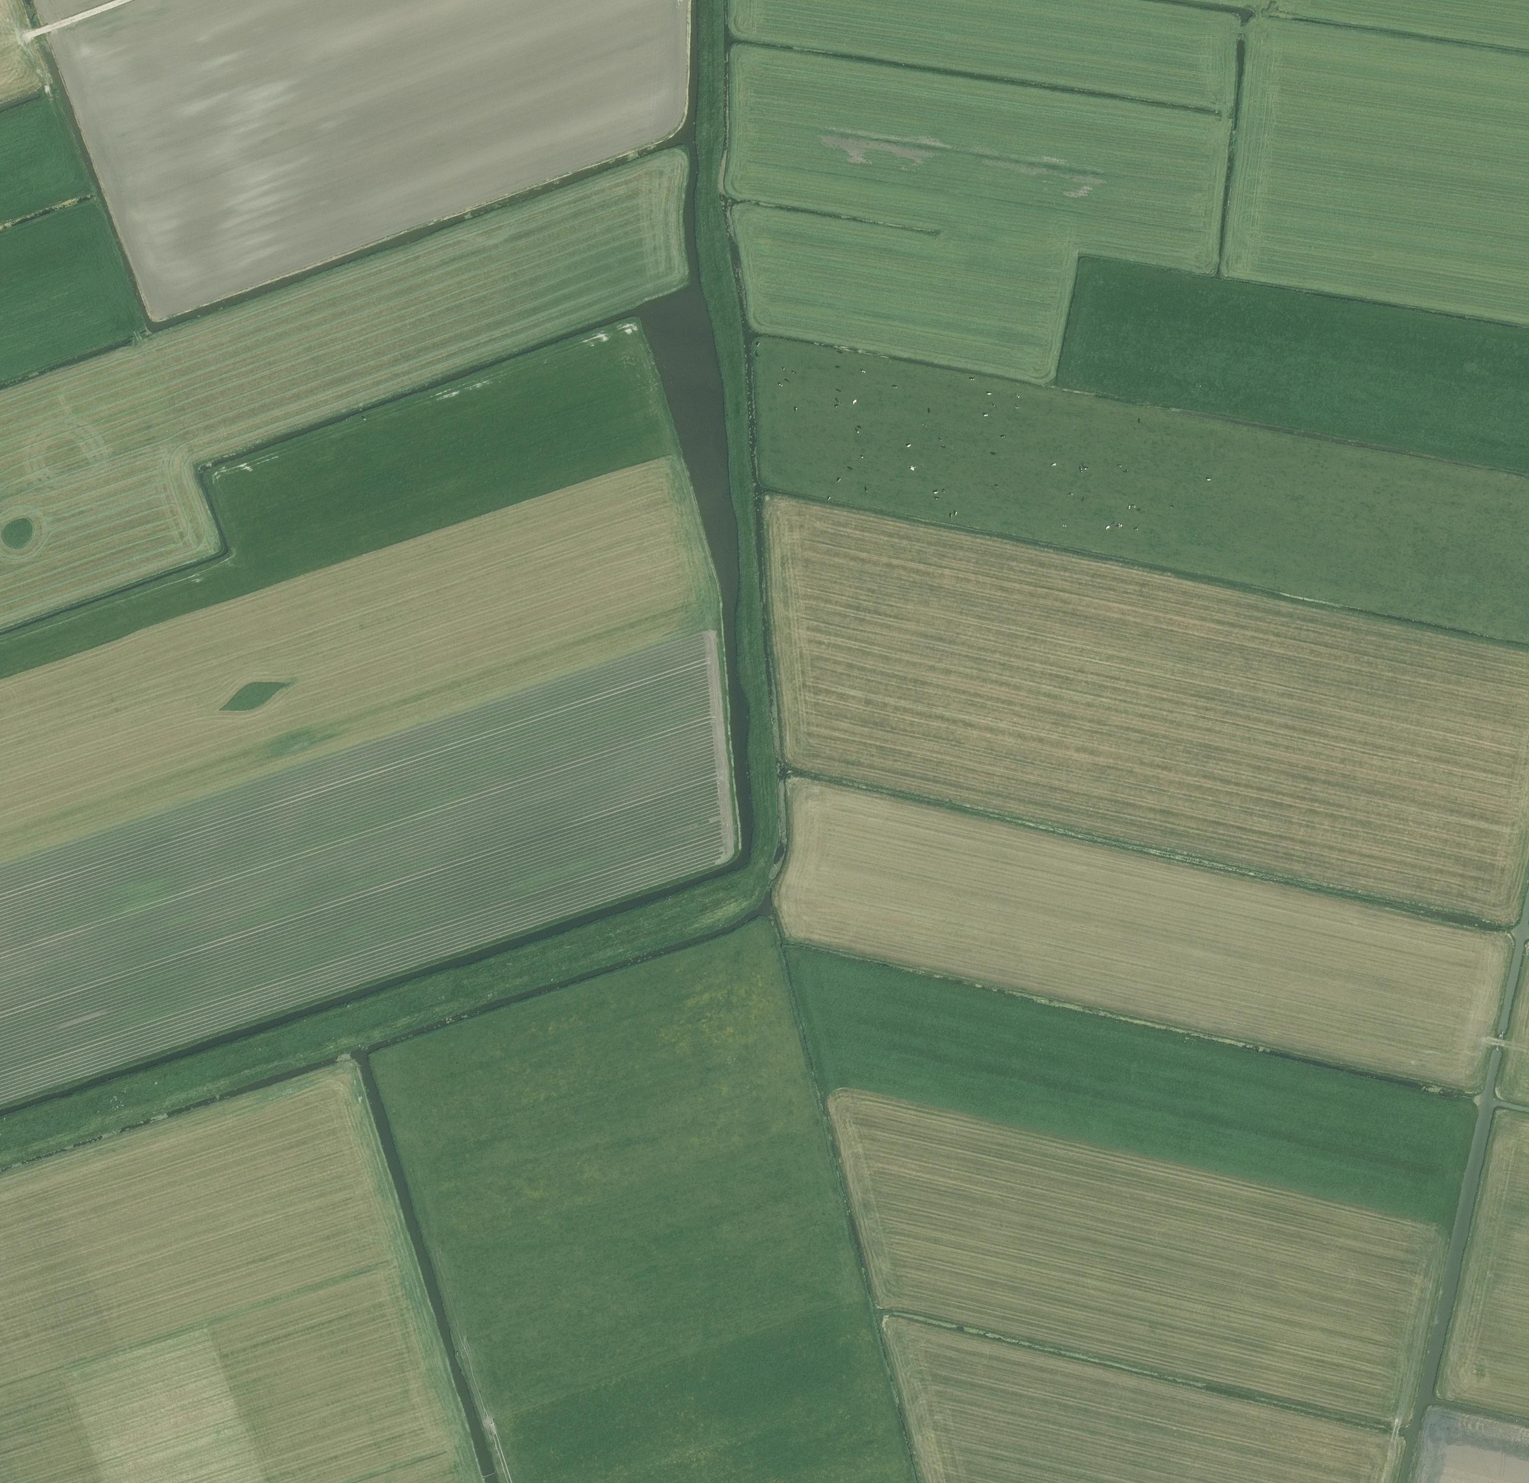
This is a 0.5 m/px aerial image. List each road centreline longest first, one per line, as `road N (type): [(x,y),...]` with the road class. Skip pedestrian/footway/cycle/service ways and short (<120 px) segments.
road 1 (track): [(0,493),(173,432),(15,0)]
road 2 (track): [(1488,1040),(1480,1083),(1467,1096),(1387,1482)]
road 3 (track): [(434,1251),(508,1482)]
road 4 (track): [(1488,1040),(1528,825)]
road 5 (track): [(1528,1049),(1367,1024)]

